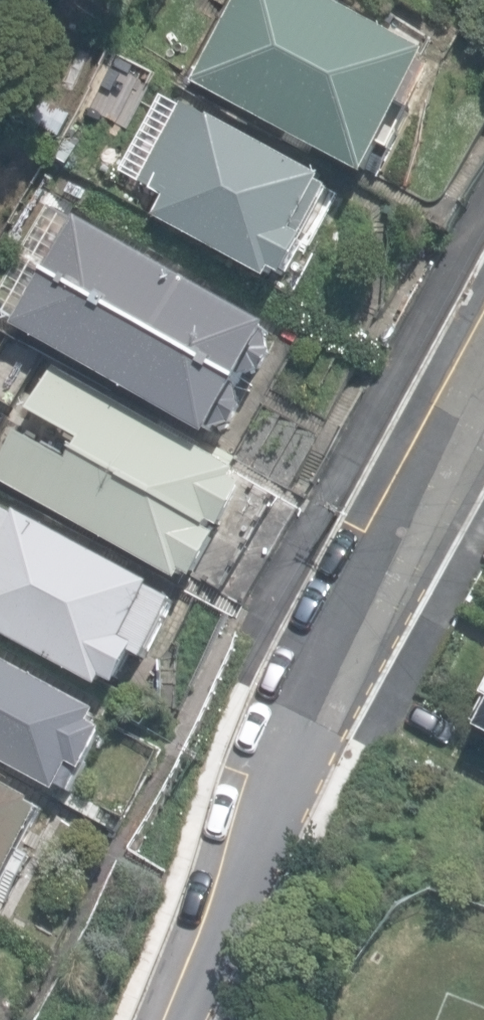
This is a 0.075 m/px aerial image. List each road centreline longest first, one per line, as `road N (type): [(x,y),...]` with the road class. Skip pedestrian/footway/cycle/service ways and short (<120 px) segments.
road 1 (residential): [(483,379),(319,698),(175,1019)]

